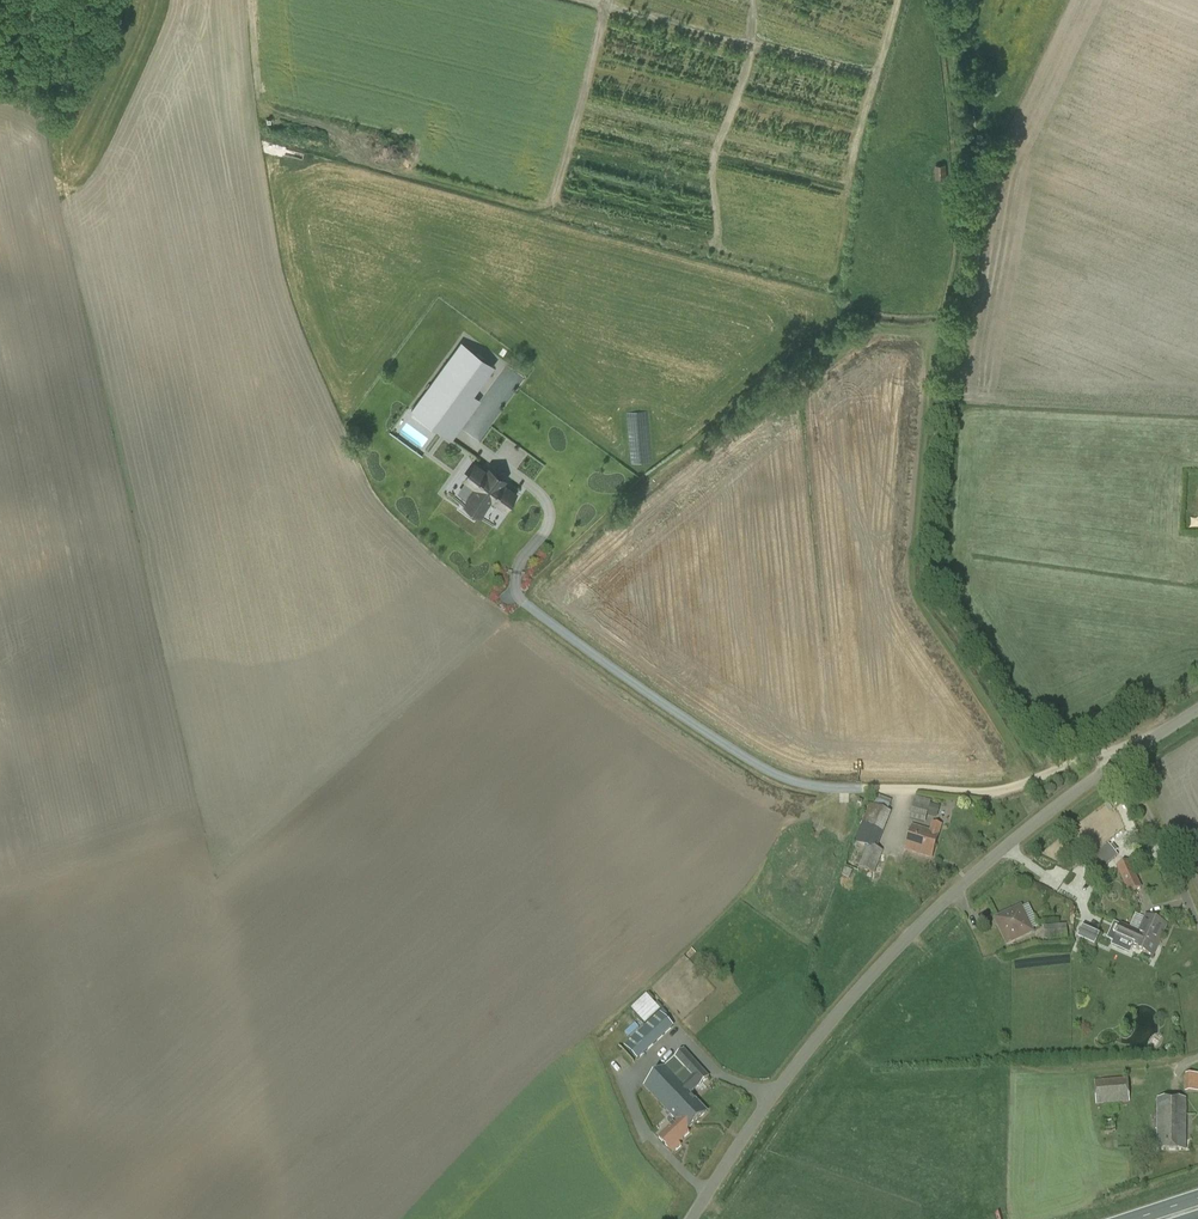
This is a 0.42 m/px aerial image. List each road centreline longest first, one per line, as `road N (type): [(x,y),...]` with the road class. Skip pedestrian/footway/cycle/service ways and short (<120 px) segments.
road 1 (track): [(952,0),(971,91),(979,221),(955,369),(942,573),(1056,768),(1105,752),(1125,759)]
road 2 (unclassified): [(1125,759),(1072,795),(892,954),(795,1070),(690,1218)]
road 3 (track): [(1056,768),(976,792),(792,781),(734,752),(521,601)]

